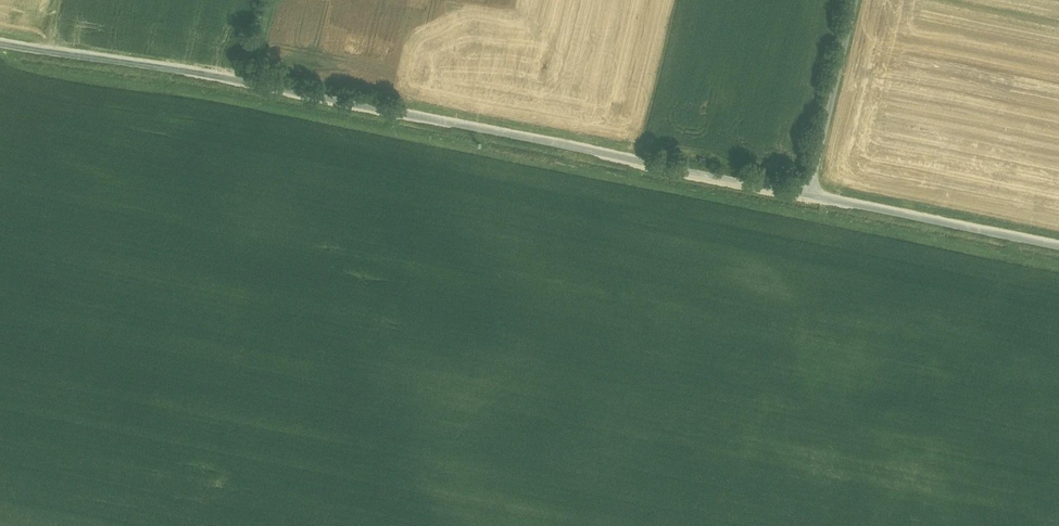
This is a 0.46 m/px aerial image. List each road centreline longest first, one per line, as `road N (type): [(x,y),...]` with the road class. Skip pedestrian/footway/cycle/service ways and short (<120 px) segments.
road 1 (track): [(811,195),(253,73),(0,32)]
road 2 (unclassified): [(855,0),(811,195),(1058,245)]

